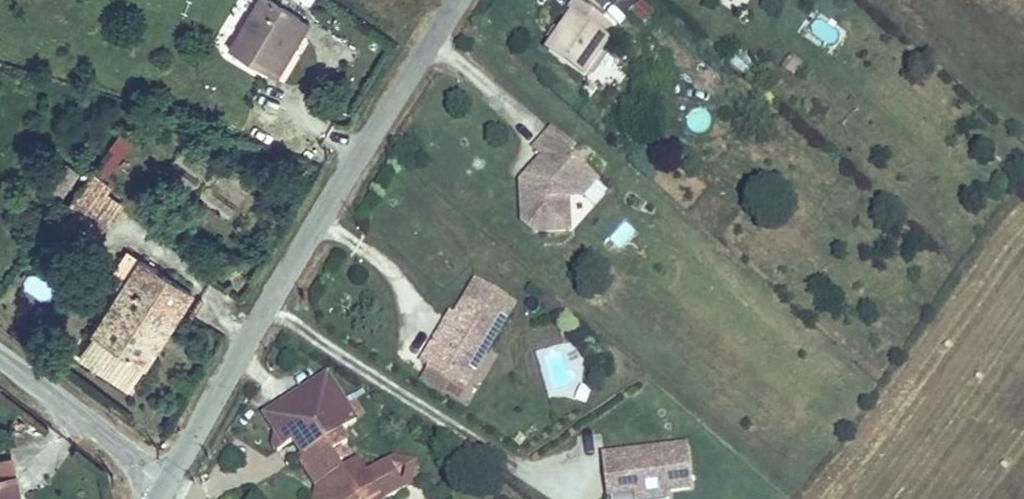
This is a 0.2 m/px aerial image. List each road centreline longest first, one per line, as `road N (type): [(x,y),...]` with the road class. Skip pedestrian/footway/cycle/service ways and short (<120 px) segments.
road 1 (unclassified): [(460,0),(321,214),(163,492)]
road 2 (unclassified): [(0,362),(163,492)]

